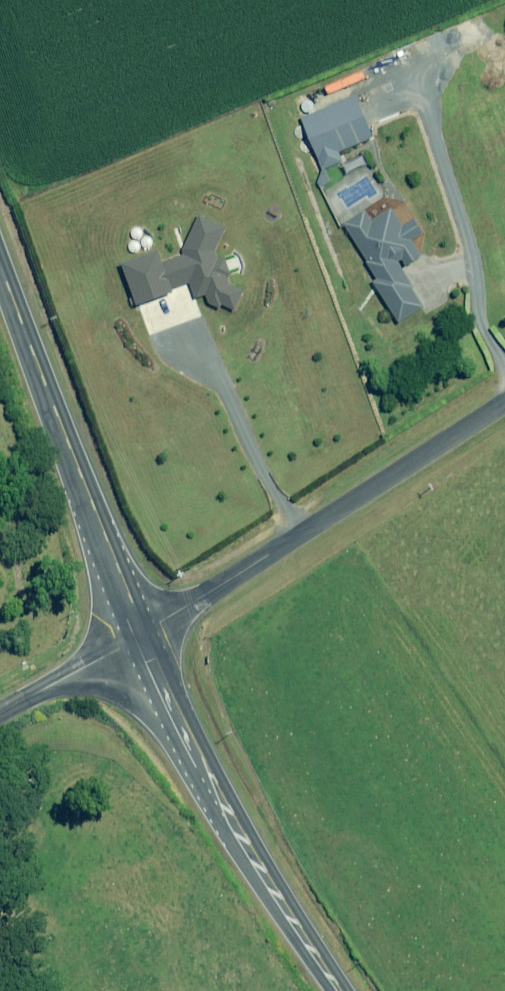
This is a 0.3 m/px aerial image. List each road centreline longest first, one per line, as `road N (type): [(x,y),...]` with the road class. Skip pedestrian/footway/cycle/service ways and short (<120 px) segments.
road 1 (unclassified): [(146,633),(504,400)]
road 2 (secondary): [(146,633),(202,755),(343,990)]
road 3 (secondary): [(0,261),(146,633)]
road 4 (unclassified): [(146,633),(0,711)]

